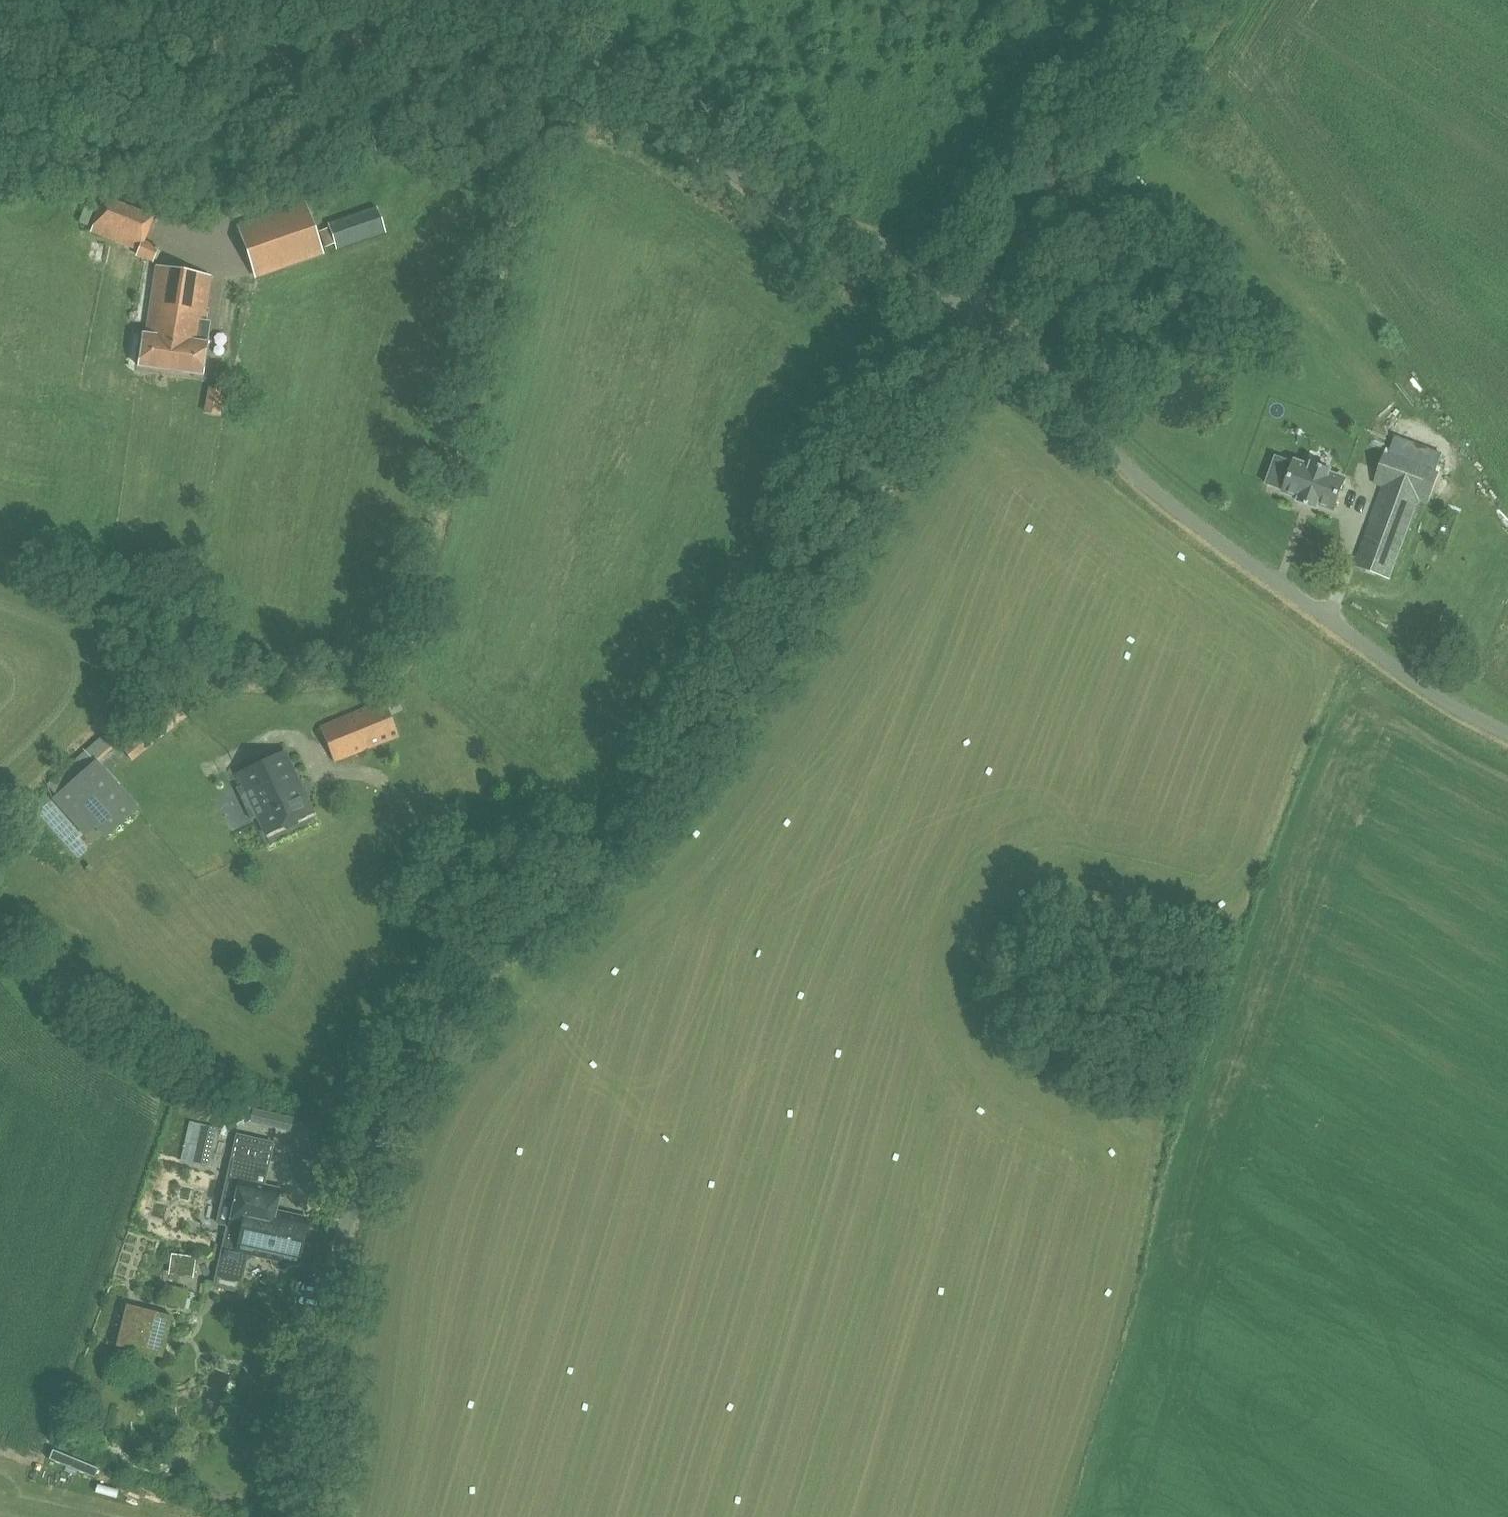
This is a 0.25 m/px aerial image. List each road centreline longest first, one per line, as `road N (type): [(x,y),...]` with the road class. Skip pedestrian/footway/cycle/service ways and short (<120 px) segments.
road 1 (unclassified): [(296,1516),(366,1158),(393,1094),(421,1047),(635,806),(967,300)]
road 2 (unclassified): [(1507,735),(1383,661),(1133,474),(1036,354),(967,300)]
road 3 (unclassified): [(967,300),(885,249),(783,204),(491,0)]
road 4 (unclassified): [(967,300),(1163,0)]

